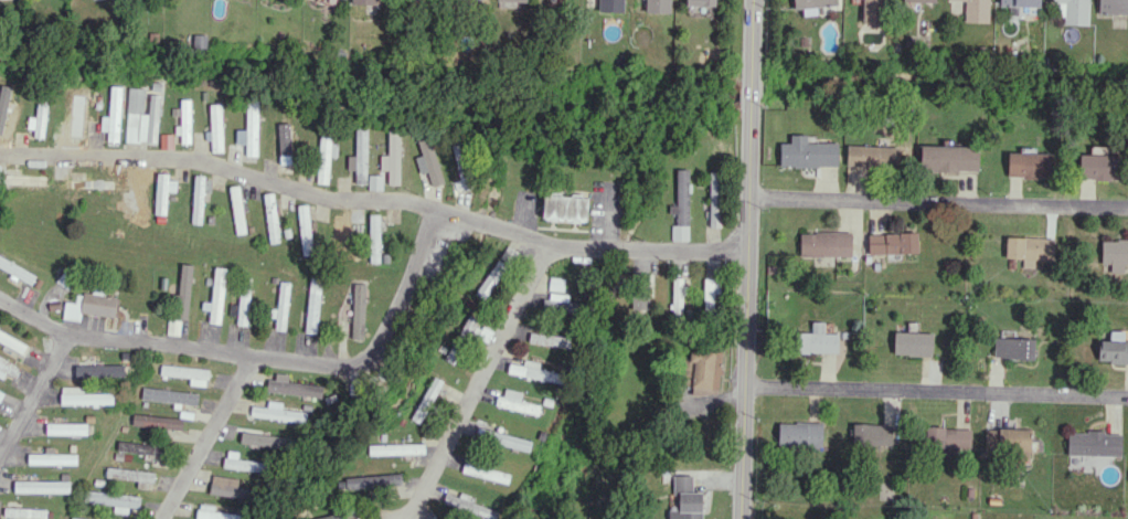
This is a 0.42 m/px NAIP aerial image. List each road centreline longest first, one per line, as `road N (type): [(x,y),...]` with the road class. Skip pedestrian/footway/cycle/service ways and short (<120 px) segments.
road 1 (residential): [(553,244),(405,199),(338,199),(189,158),(0,155)]
road 2 (tertiary): [(751,0),(742,65),(747,200),(738,518)]
road 3 (residential): [(743,388),(1127,395)]
road 4 (residential): [(747,200),(1127,209)]
road 5 (residential): [(553,244),(436,464),(403,518),(393,518)]
road 6 (residential): [(439,210),(371,360),(354,369),(252,357)]
road 7 (residential): [(252,357),(68,332),(0,299)]
road 8 (residential): [(745,251),(553,244)]
road 9 (residential): [(252,357),(160,518)]
road 10 (residential): [(68,332),(0,455)]

